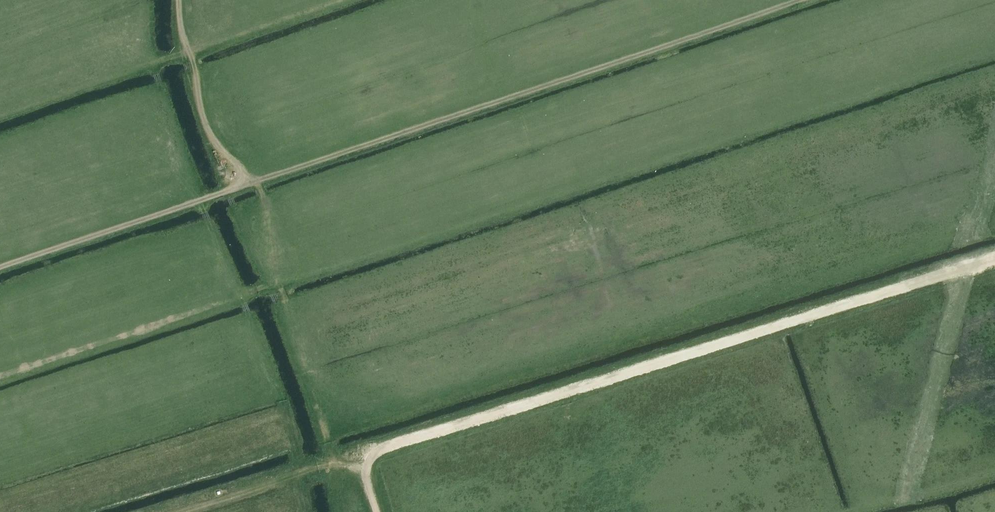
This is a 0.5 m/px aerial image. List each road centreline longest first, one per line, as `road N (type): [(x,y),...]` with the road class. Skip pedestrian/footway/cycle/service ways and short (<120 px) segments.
road 1 (track): [(800,0),(0,266)]
road 2 (track): [(377,511),(368,466),(394,443),(994,258)]
road 3 (track): [(247,185),(207,127),(178,0)]
road 4 (track): [(367,471),(325,466),(176,511)]

